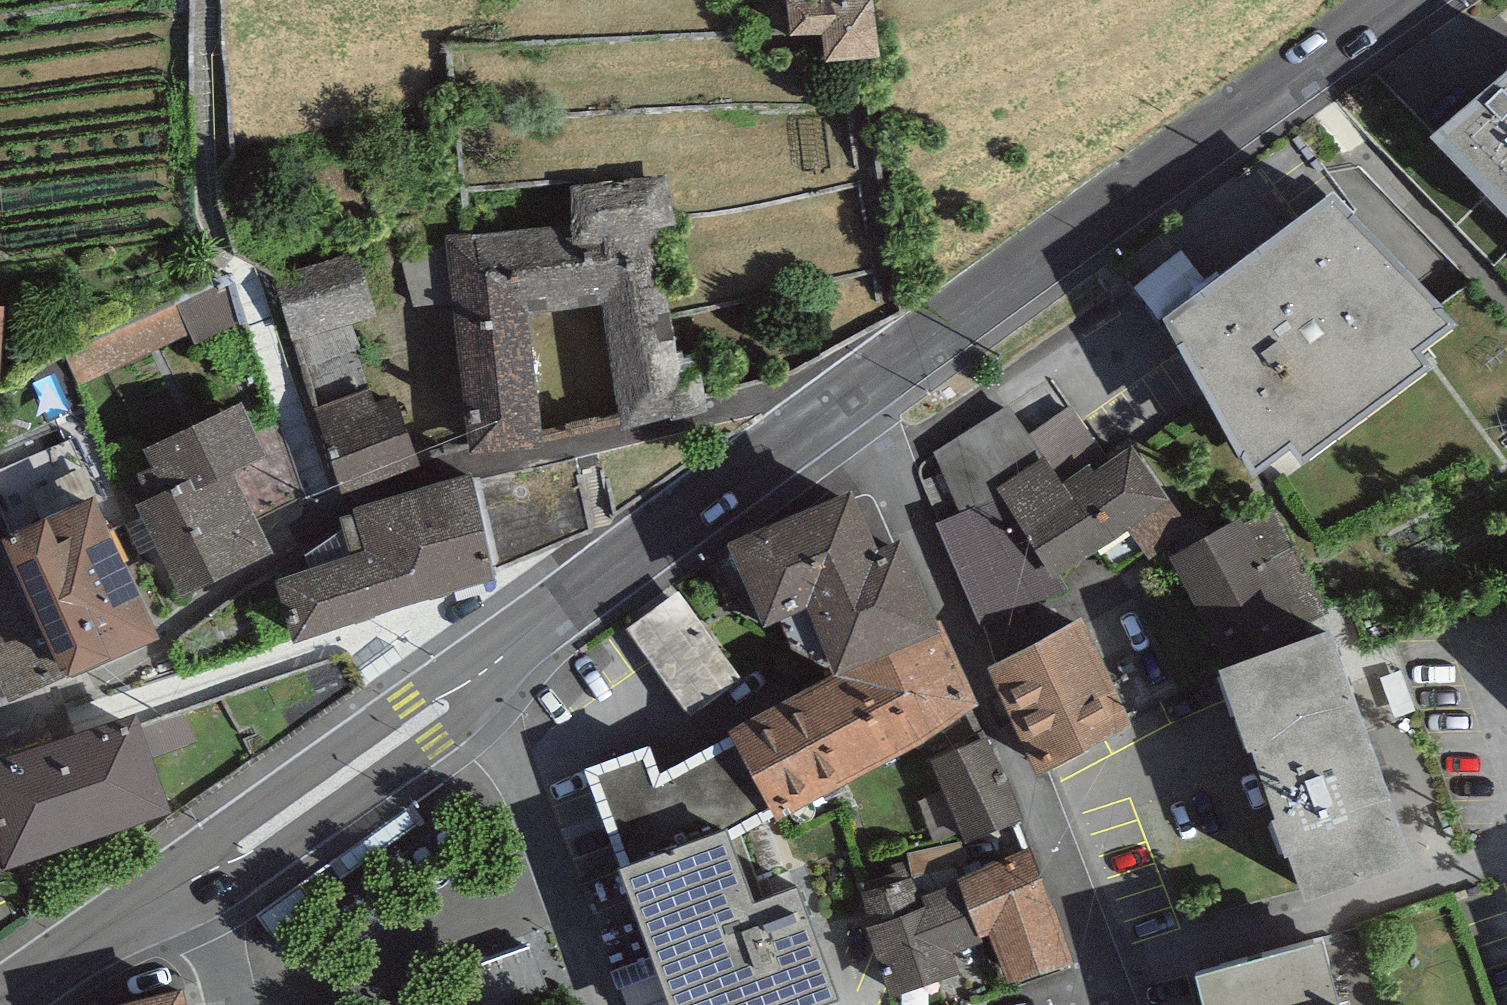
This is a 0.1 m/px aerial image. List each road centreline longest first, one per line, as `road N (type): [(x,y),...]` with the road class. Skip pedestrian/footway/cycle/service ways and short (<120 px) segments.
road 1 (primary): [(1399,0),(857,403)]
road 2 (residential): [(857,403),(893,455),(1040,807),(1100,981)]
road 3 (primary): [(857,403),(615,565),(486,670)]
road 4 (primary): [(486,670),(196,876)]
road 5 (residential): [(601,1004),(486,670)]
road 6 (primary): [(196,876),(4,1004)]
road 7 (residential): [(196,876),(238,1004)]

